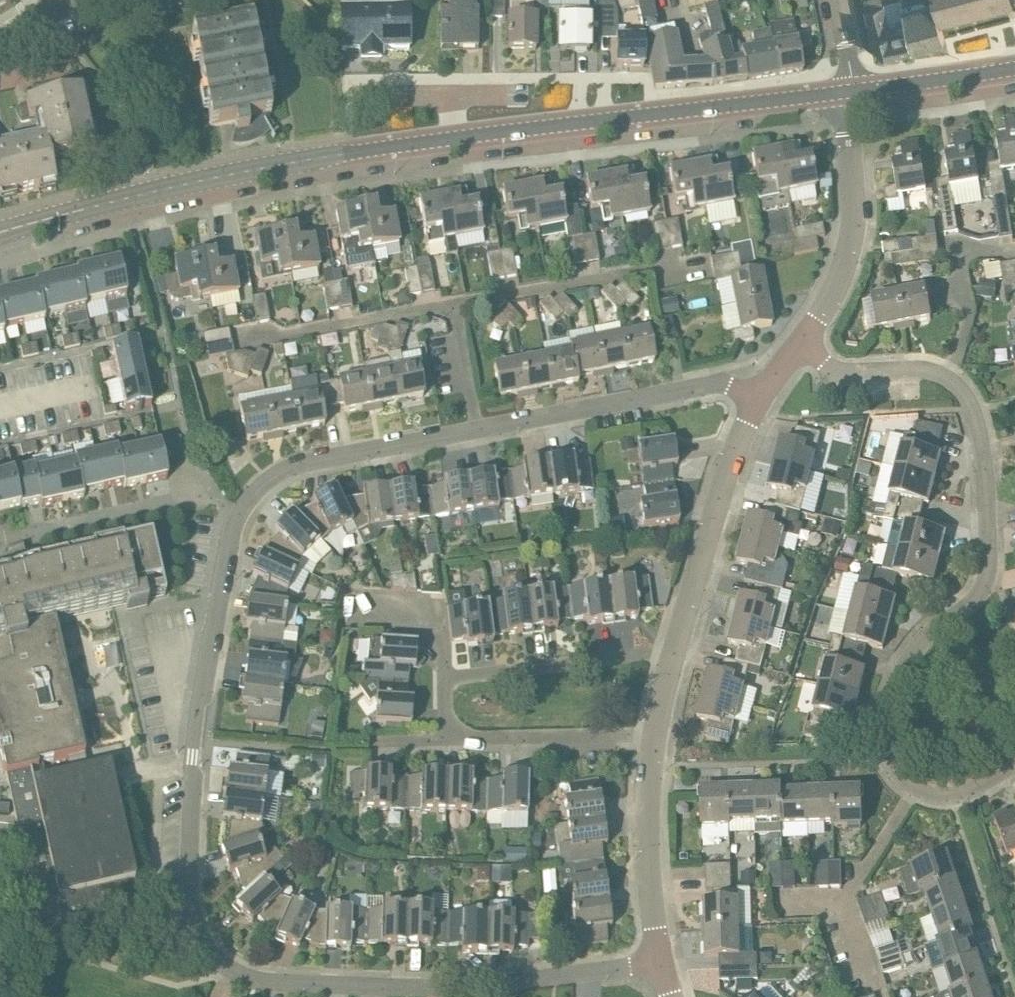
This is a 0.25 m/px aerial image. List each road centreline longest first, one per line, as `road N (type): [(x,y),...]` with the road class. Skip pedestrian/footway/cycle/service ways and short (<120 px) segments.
road 1 (residential): [(662,962),(477,985),(246,976),(204,941),(190,900),(199,710),(239,516),(250,495),(288,467),(709,384),(763,396)]
road 2 (residential): [(1014,764),(960,794),(934,795),(903,779),(885,740),(907,662),(970,604),(989,572),(988,481),(968,397),(934,370),(839,369),(799,343)]
road 3 (tertiary): [(0,232),(158,191),(456,137)]
road 4 (tertiary): [(456,137),(850,90)]
road 5 (residential): [(450,739),(447,679),(675,652)]
road 6 (residential): [(675,652),(744,431),(763,396)]
road 7 (residential): [(799,343),(837,285),(855,220),(850,90)]
road 8 (residential): [(662,962),(649,853),(657,732)]
road 9 (residential): [(657,732),(450,739)]
road 10 (tertiary): [(850,90),(1014,66)]
road 11 (residential): [(0,81),(45,71),(65,53),(65,22),(51,0)]

